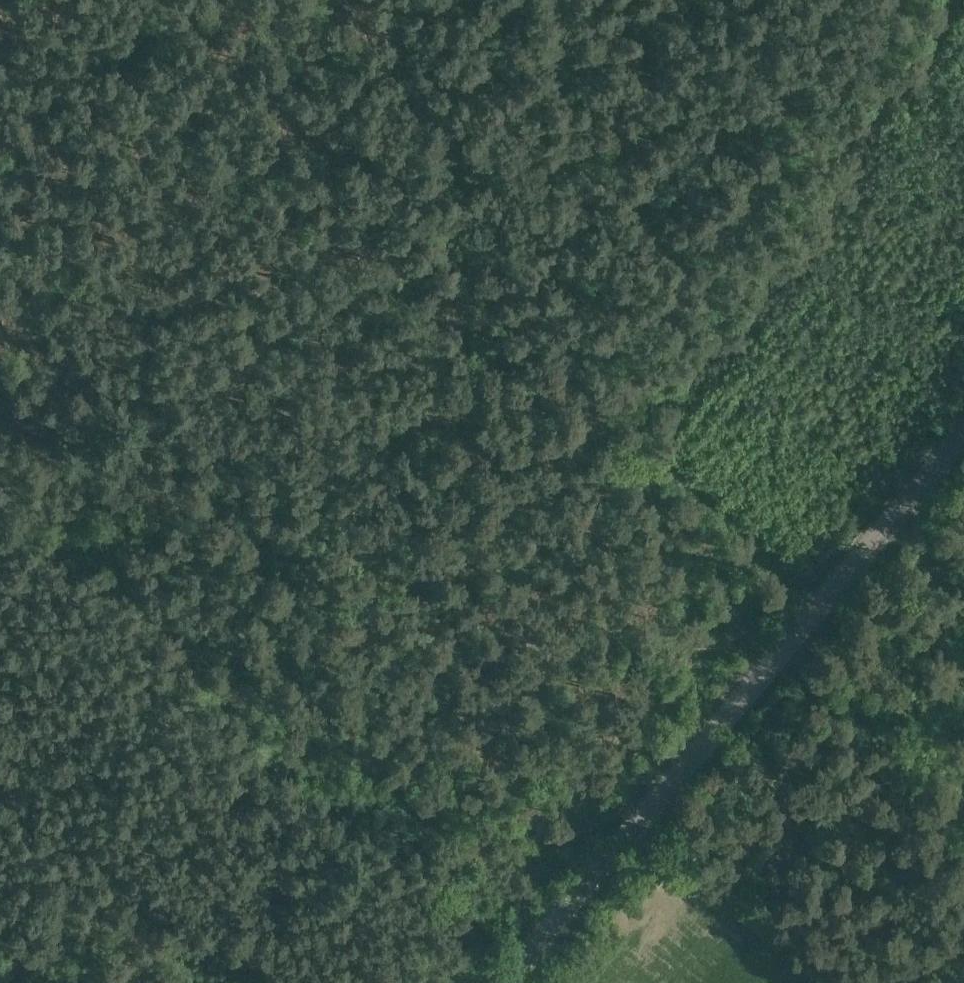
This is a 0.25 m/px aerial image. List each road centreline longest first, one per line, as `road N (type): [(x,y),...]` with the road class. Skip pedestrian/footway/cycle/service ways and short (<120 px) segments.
road 1 (unclassified): [(501,982),(815,587),(963,413)]

